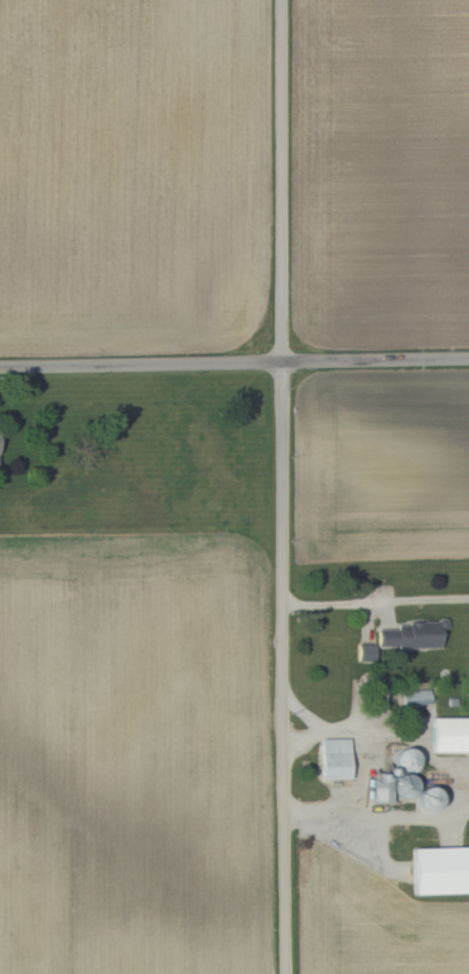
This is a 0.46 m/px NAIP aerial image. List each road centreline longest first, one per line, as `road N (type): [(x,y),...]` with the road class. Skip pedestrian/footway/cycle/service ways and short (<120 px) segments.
road 1 (residential): [(290,973),(286,0)]
road 2 (residential): [(0,364),(468,357)]

